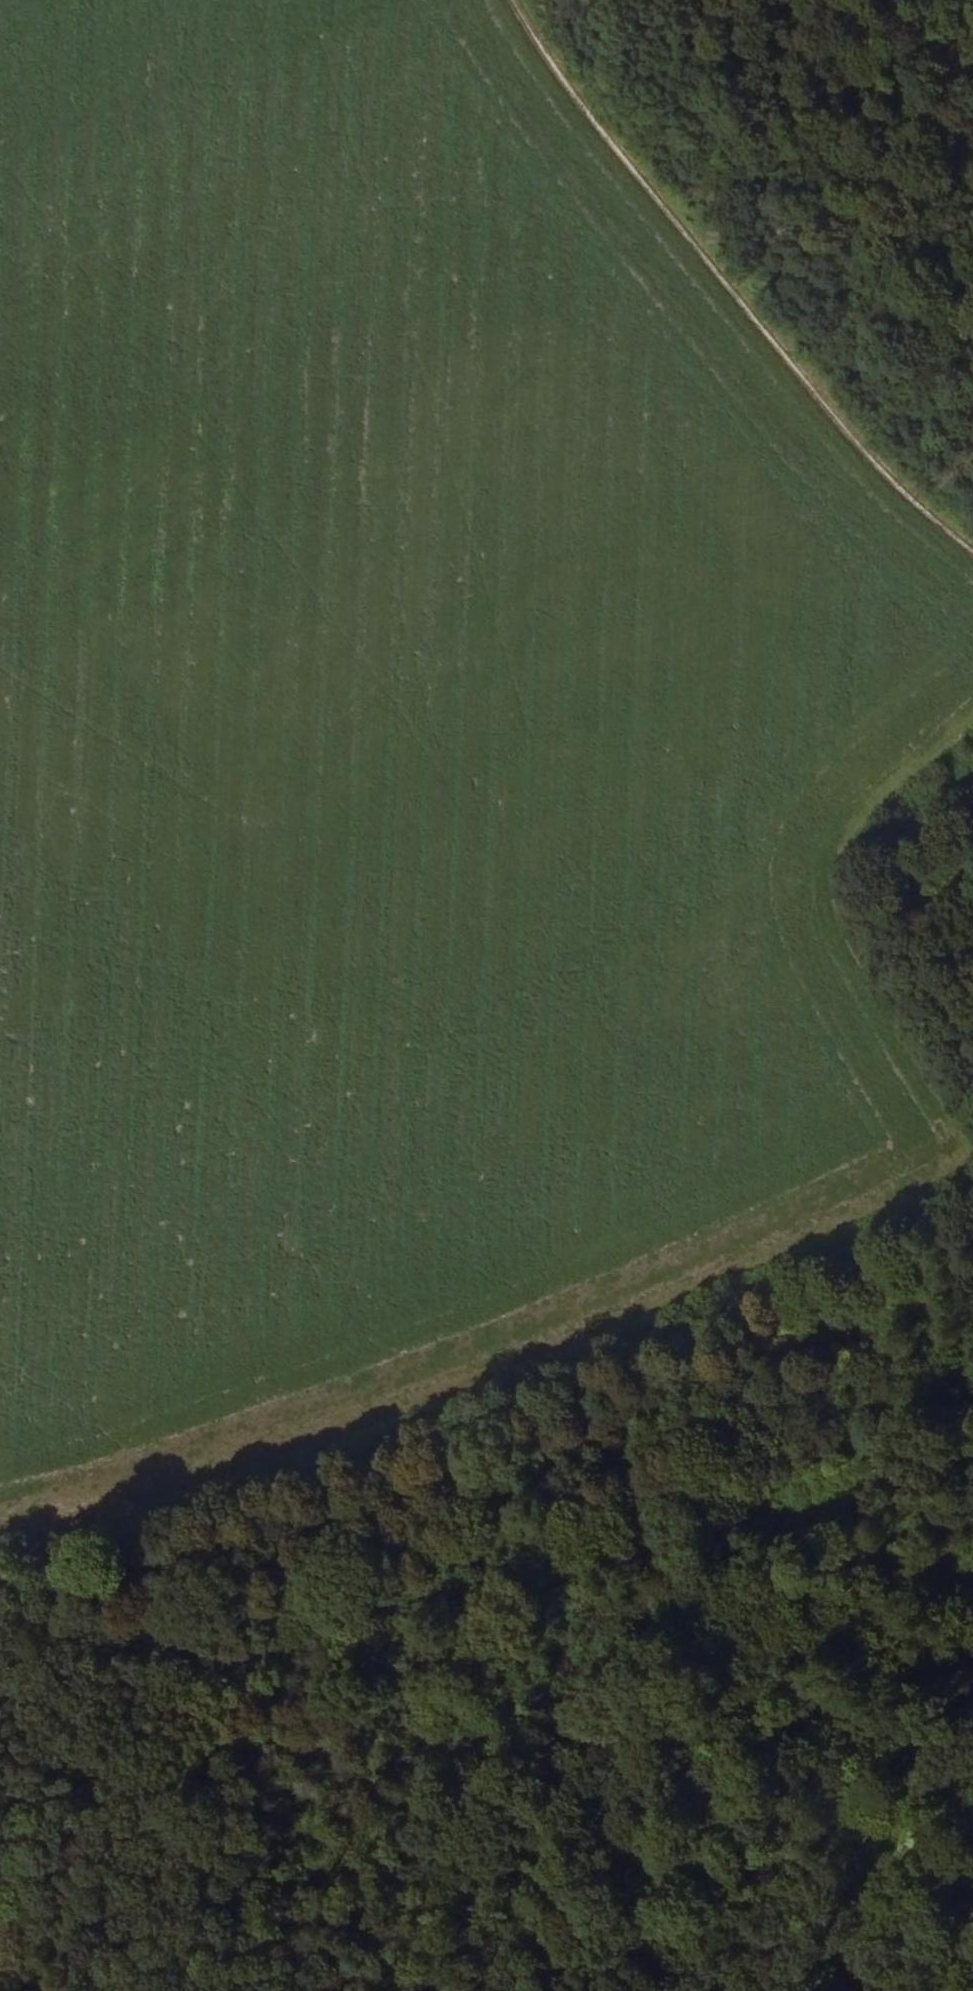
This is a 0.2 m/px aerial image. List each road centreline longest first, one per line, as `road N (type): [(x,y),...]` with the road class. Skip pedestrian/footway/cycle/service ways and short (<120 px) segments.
road 1 (track): [(972,537),(840,400),(632,144),(529,0)]

